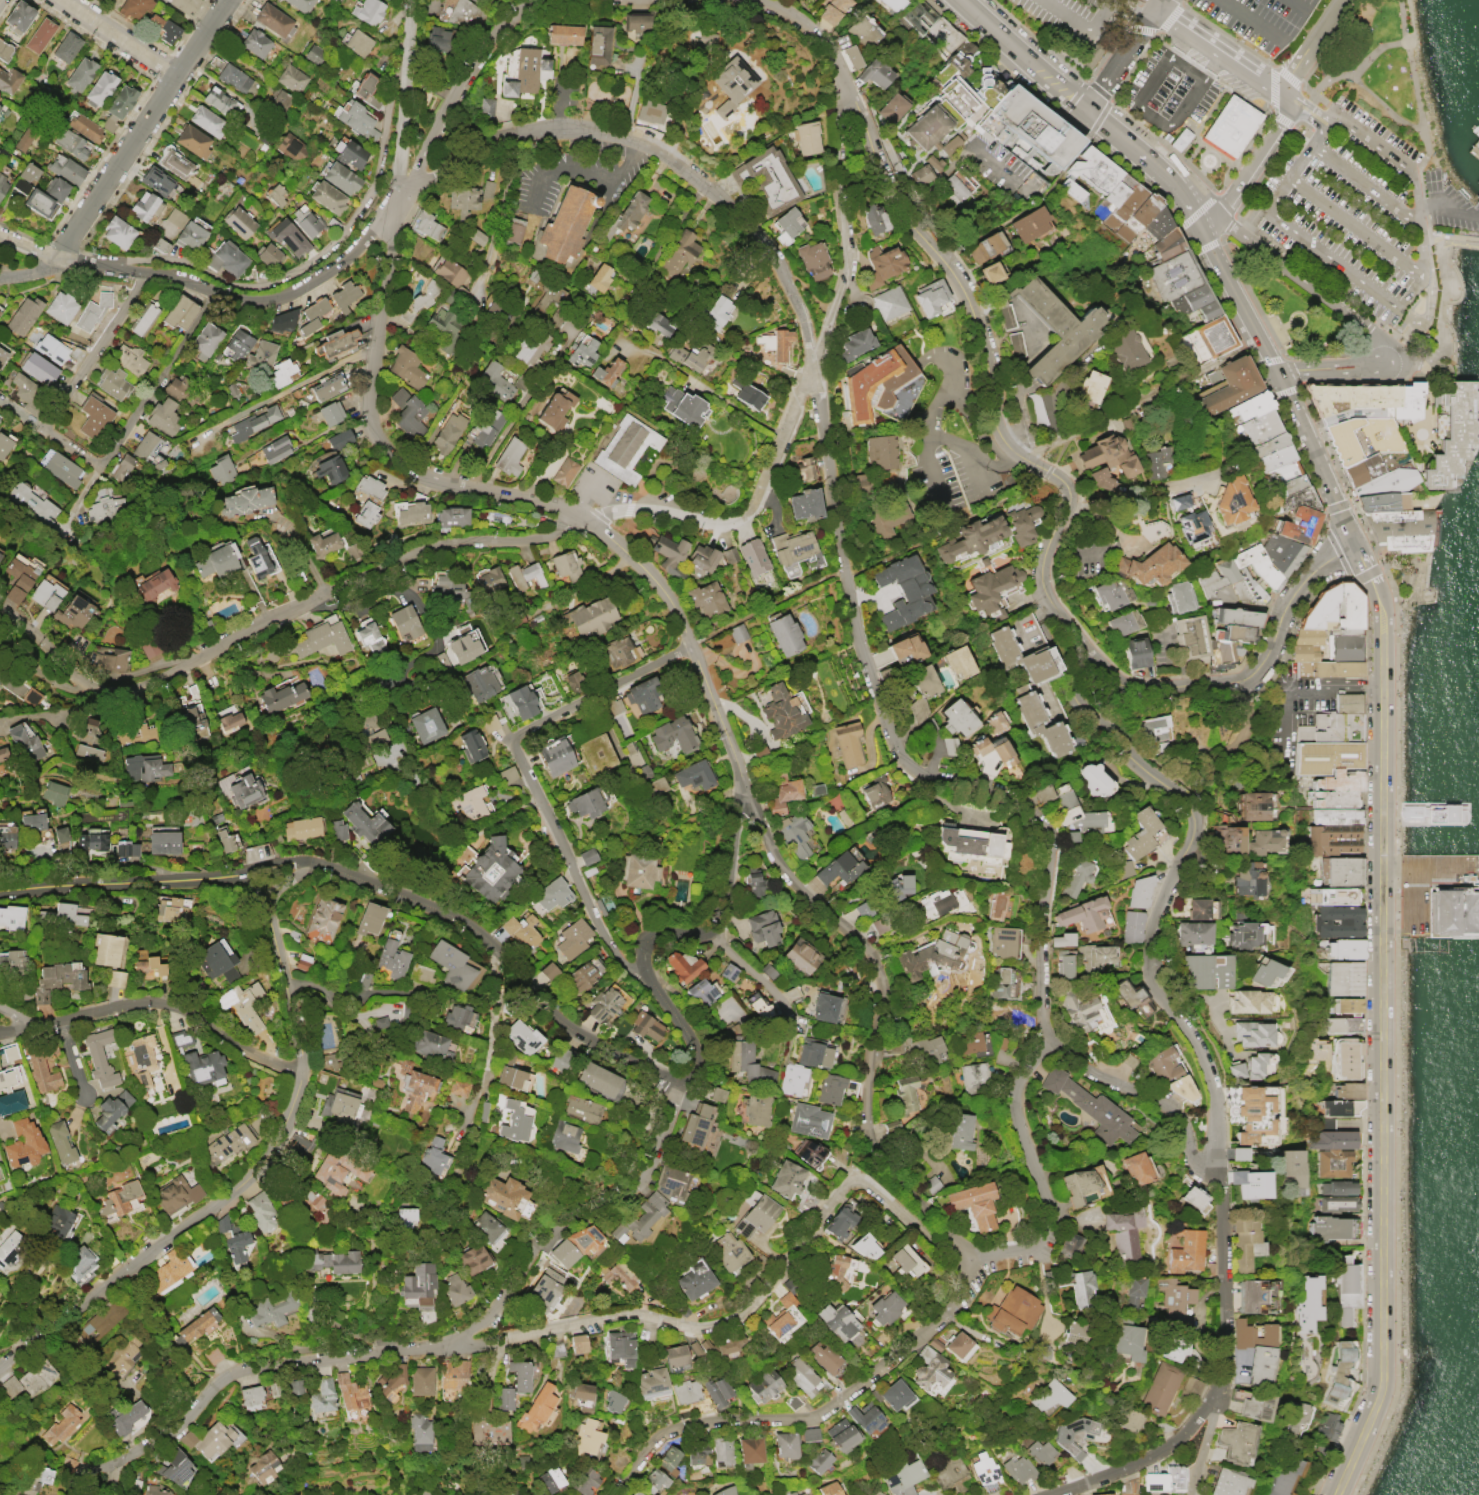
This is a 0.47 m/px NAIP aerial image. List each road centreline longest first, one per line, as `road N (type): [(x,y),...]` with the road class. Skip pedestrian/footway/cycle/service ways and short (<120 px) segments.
road 1 (residential): [(1216,1169),(1213,1094),(1201,1058),(1147,967),(1148,940),(1194,827),(1193,809),(1079,701),(1079,681),(1097,658),(1051,606),(1042,578),(1068,491),(1003,448),(978,321),(961,283),(908,222),(831,54),(808,27),(740,0)]
road 2 (residential): [(815,361),(843,567),(897,760),(1025,807),(1051,844),(1041,1025),(1015,1110),(1055,1237),(1042,1254),(983,1263)]
road 3 (tertiary): [(744,811),(736,753),(672,606),(649,575),(567,511),(479,490),(379,451),(371,397),(417,0)]
road 4 (residential): [(815,361),(744,512),(723,525),(611,512),(563,535),(423,549),(193,657),(113,679),(46,649),(0,606)]
road 5 (secondary): [(1355,543),(1381,610),(1382,1374),(1335,1494)]
road 6 (tertiary): [(630,961),(694,1052),(683,1085),(563,1024),(461,918),(338,870),(0,893)]
road 7 (residential): [(92,1494),(97,1471),(164,1436),(235,1374),(463,1344),(568,1214),(656,1163),(683,1085)]
road 8 (residential): [(308,867),(274,893),(270,913),(302,1072),(266,1157),(0,1365)]
road 9 (residential): [(983,1263),(855,1184),(774,1269),(750,1308),(721,1325),(693,1329),(625,1313),(516,1340),(463,1344)]
road 10 (residential): [(815,361),(794,299),(738,211),(635,142),(587,129),(536,130),(455,156),(396,204)]
road 11 (residential): [(983,1263),(878,1150),(861,1101),(874,1030),(872,965),(853,936),(806,901),(744,811)]
road 12 (residential): [(630,961),(603,936),(510,740),(568,703),(691,648)]
road 13 (residential): [(983,1263),(946,1313),(893,1361),(802,1415),(673,1428),(656,1438),(617,1494)]
road 14 (residential): [(396,204),(347,261),(299,293),(213,289),(156,266),(0,278)]
road 15 (residential): [(1052,1494),(1165,1447),(1213,1391),(1225,1318),(1216,1169)]
road 16 (residential): [(1355,543),(1305,578),(1268,651),(1243,679),(1125,689),(1097,658)]
road 17 (residential): [(228,0),(42,273)]
road 18 (residential): [(213,289),(105,458),(90,464),(7,411)]
road 19 (residential): [(845,87),(836,144),(846,267),(815,361)]
road 20 (residential): [(556,0),(522,11),(487,43),(396,204)]
road 21 (residential): [(302,1072),(239,1050),(174,1007),(148,1002),(61,1019)]
road 22 (residential): [(1392,362),(1378,338),(1232,228),(1199,232)]
road 23 (residential): [(1216,1169),(1193,1120),(1160,1089),(1041,1025)]
road 24 (tertiary): [(744,811),(716,936),(642,943),(630,961)]
road 25 (residential): [(156,266),(61,419),(70,452)]
road 26 (residential): [(1198,373),(1019,455)]
road 27 (secondary): [(1274,370),(1355,543)]
road 28 (secondary): [(1086,110),(1164,175),(1199,232)]
road 29 (secondary): [(960,0),(1086,110)]
road 30 (residential): [(1199,232),(1282,119),(1286,94)]
road 31 (residential): [(1286,94),(1152,10)]
road 32 (residential): [(1221,471),(1125,499),(1068,491)]
road 33 (secondary): [(1199,232),(1274,370)]
road 34 (residential): [(506,973),(481,1101),(464,1115)]
road 35 (residential): [(588,907),(547,929),(496,854)]
road 36 (residential): [(178,75),(65,0)]

